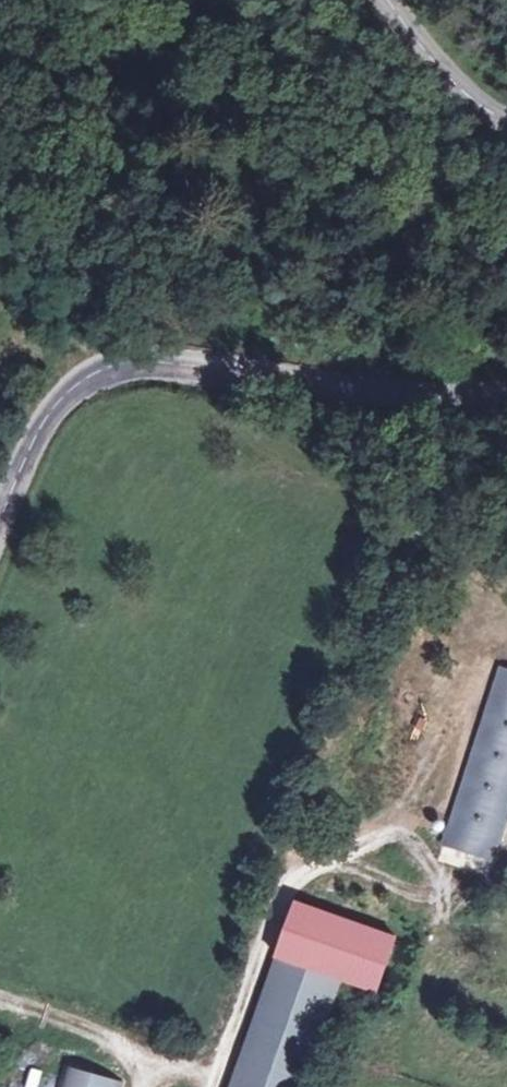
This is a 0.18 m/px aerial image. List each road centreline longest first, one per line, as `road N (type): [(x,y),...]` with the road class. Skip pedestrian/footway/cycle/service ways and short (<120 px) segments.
road 1 (tertiary): [(0,519),(54,405),(103,372),(174,363),(437,395),(506,393)]
road 2 (tertiary): [(506,121),(435,68),(384,0)]

